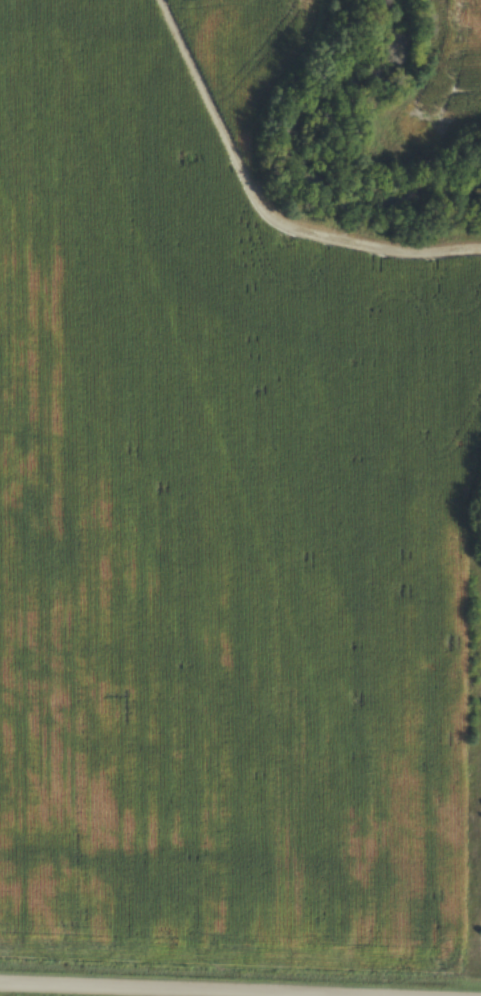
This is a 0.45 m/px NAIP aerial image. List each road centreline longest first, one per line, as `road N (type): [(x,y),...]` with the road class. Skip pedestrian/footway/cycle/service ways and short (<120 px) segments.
road 1 (residential): [(389,995),(0,982)]

